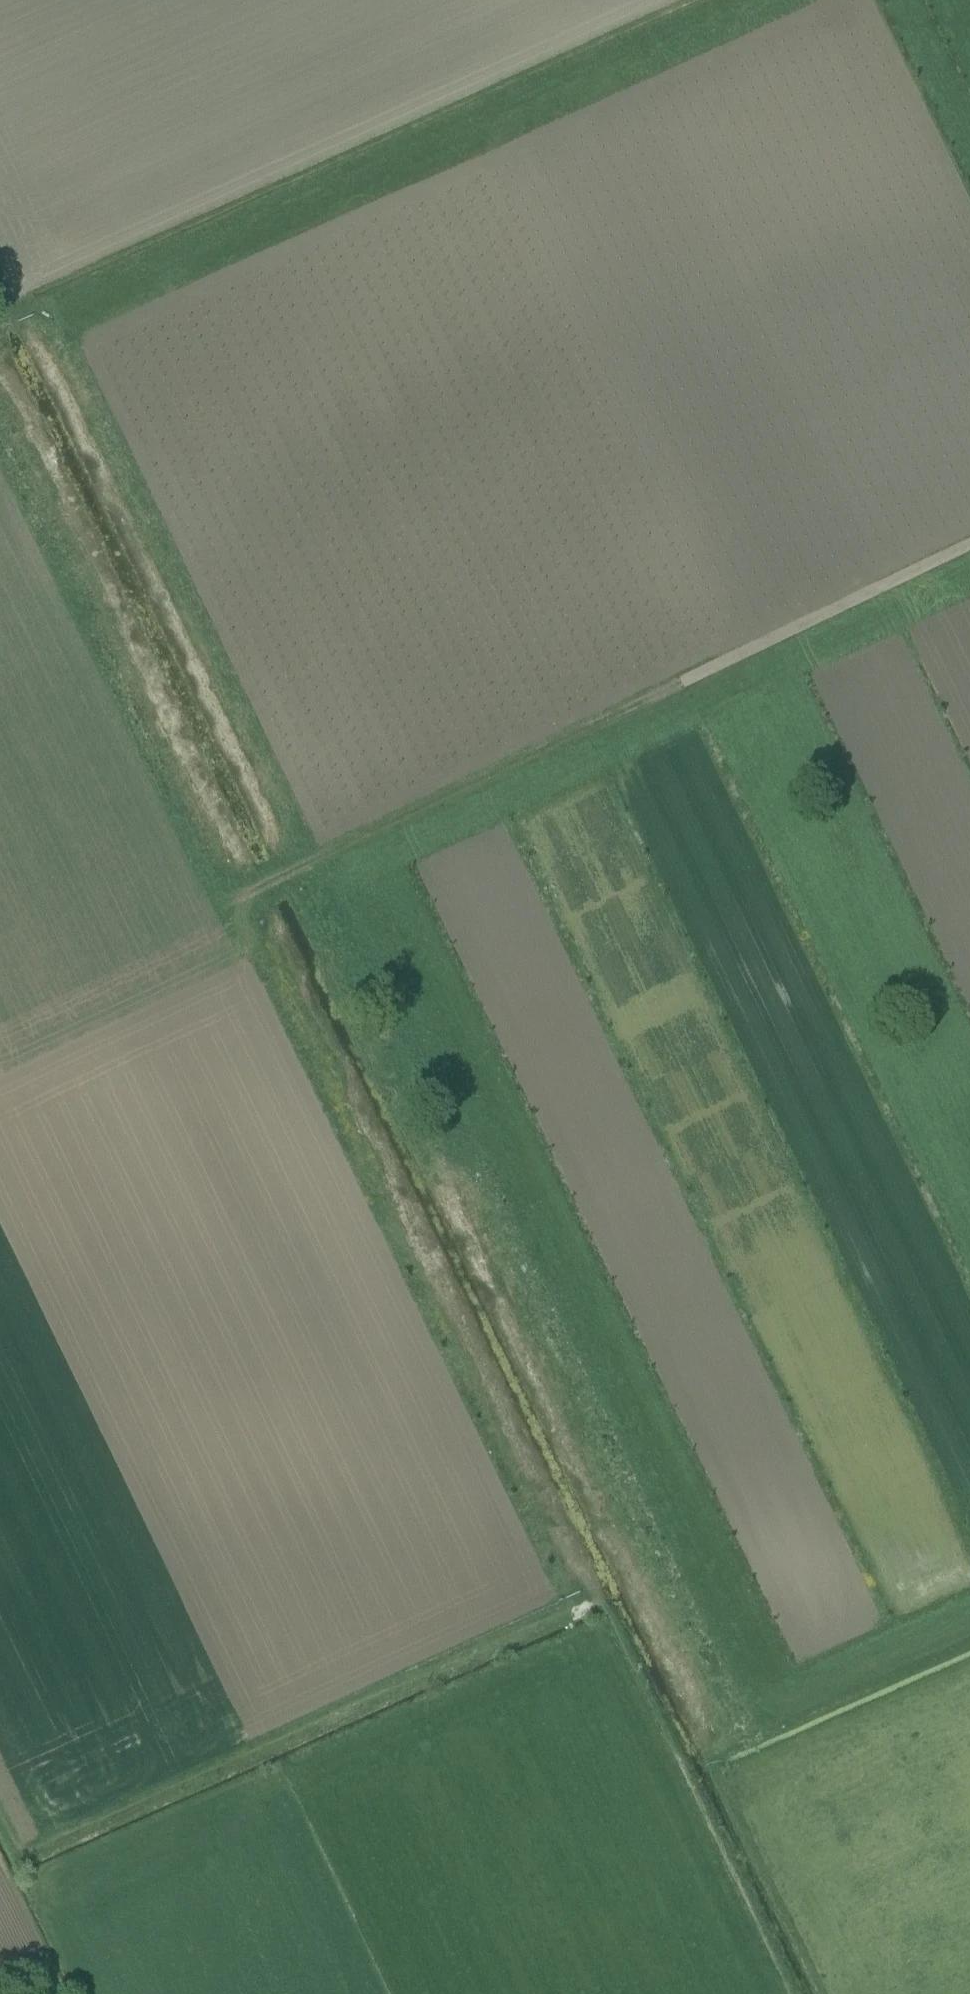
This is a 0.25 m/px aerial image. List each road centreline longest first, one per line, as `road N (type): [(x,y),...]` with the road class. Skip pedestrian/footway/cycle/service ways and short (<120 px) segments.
road 1 (track): [(969,545),(265,888)]

